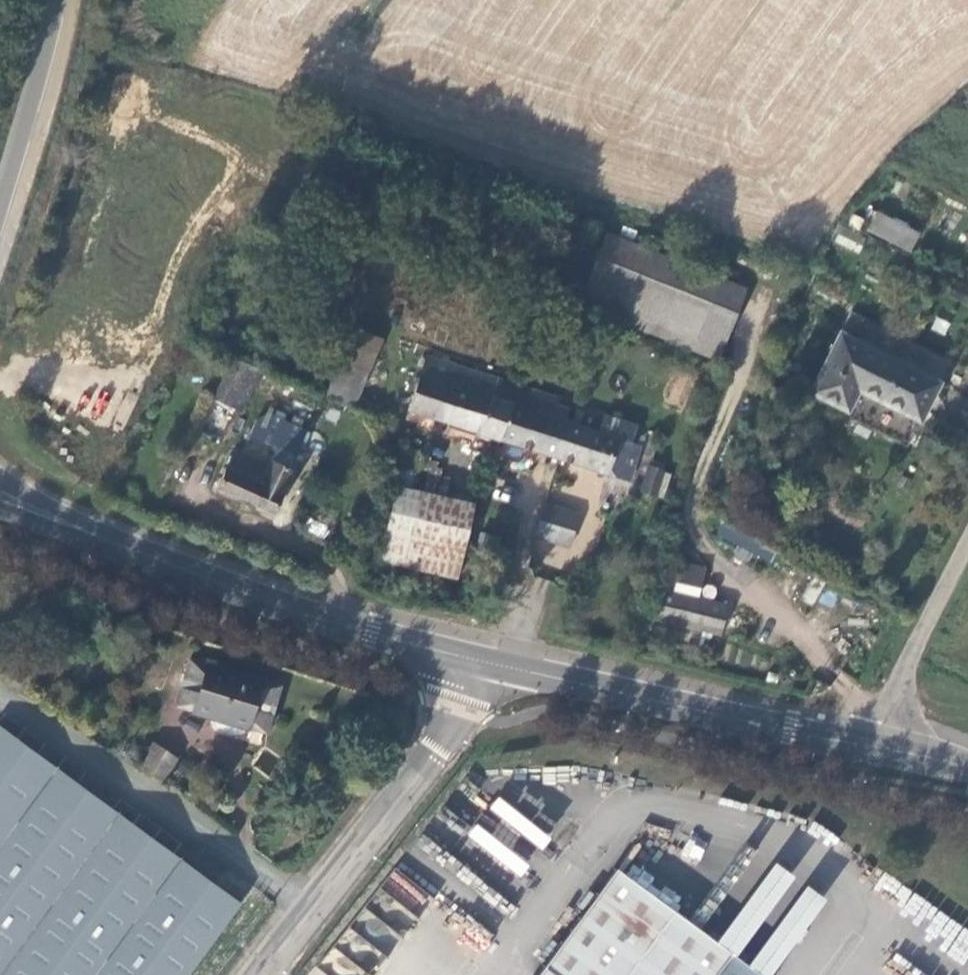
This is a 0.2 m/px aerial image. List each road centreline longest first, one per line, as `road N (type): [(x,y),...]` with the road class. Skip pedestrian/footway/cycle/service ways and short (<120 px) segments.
road 1 (secondary): [(0,491),(213,573),(488,653)]
road 2 (unclassified): [(240,974),(477,687),(488,653)]
road 3 (secondary): [(488,653),(871,742)]
road 4 (primary): [(0,213),(54,0)]
road 5 (residential): [(871,742),(967,548)]

